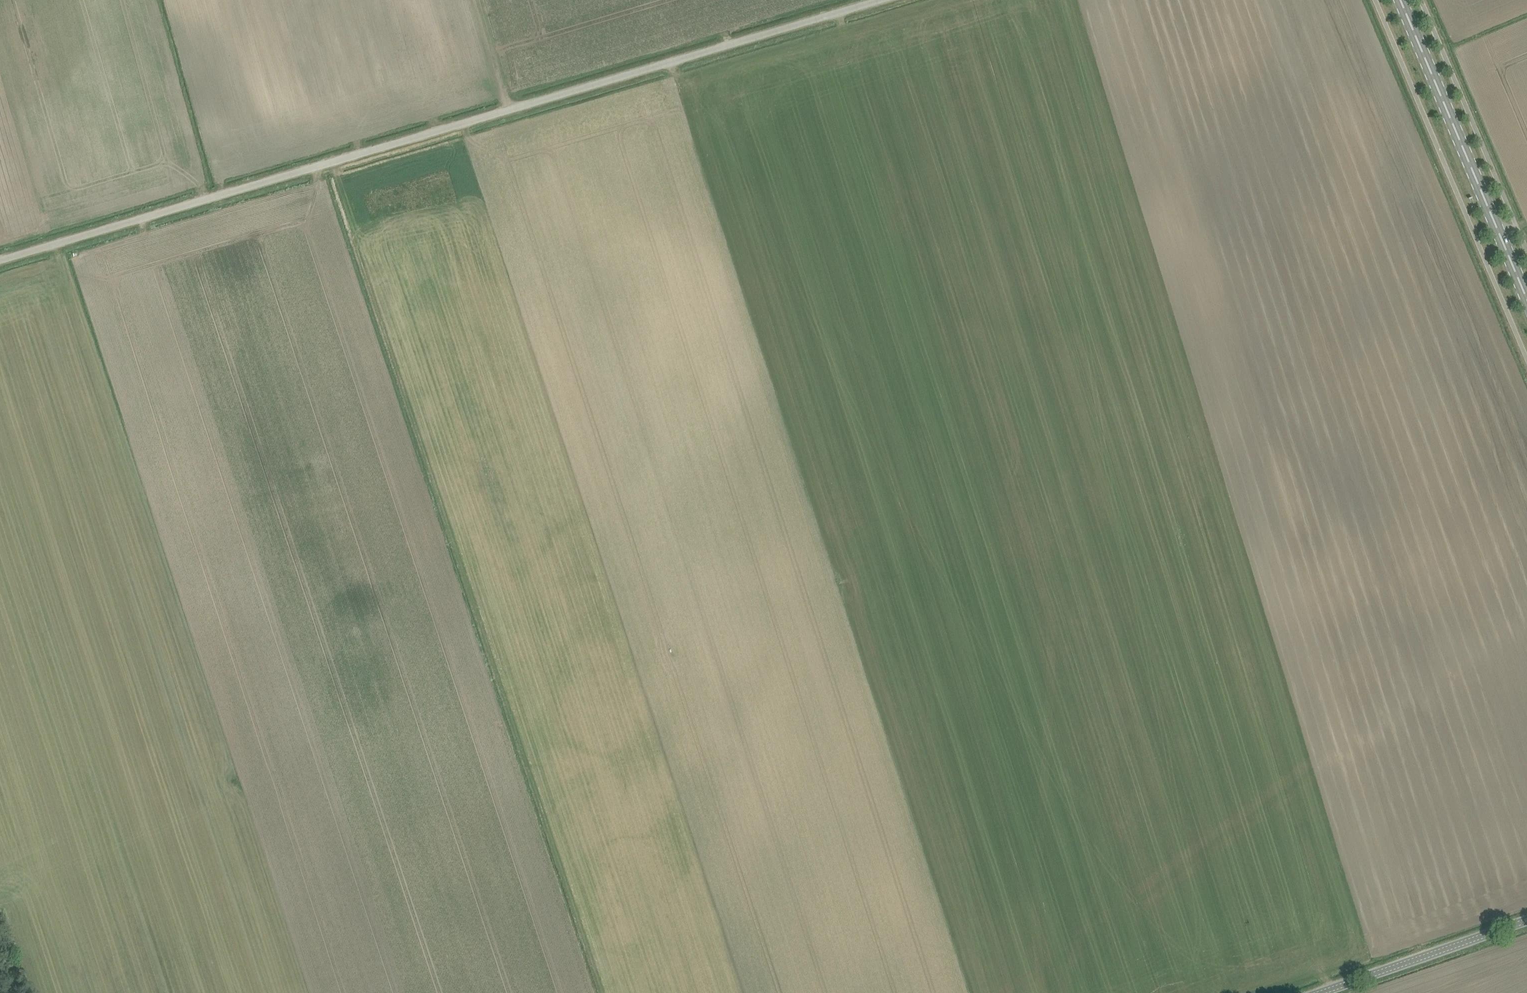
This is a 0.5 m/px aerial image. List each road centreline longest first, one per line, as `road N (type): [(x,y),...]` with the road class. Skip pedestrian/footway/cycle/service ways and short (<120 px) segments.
road 1 (unclassified): [(0,260),(879,0)]
road 2 (primary): [(1526,299),(1401,0)]
road 3 (unclassified): [(1319,992),(1526,920)]

